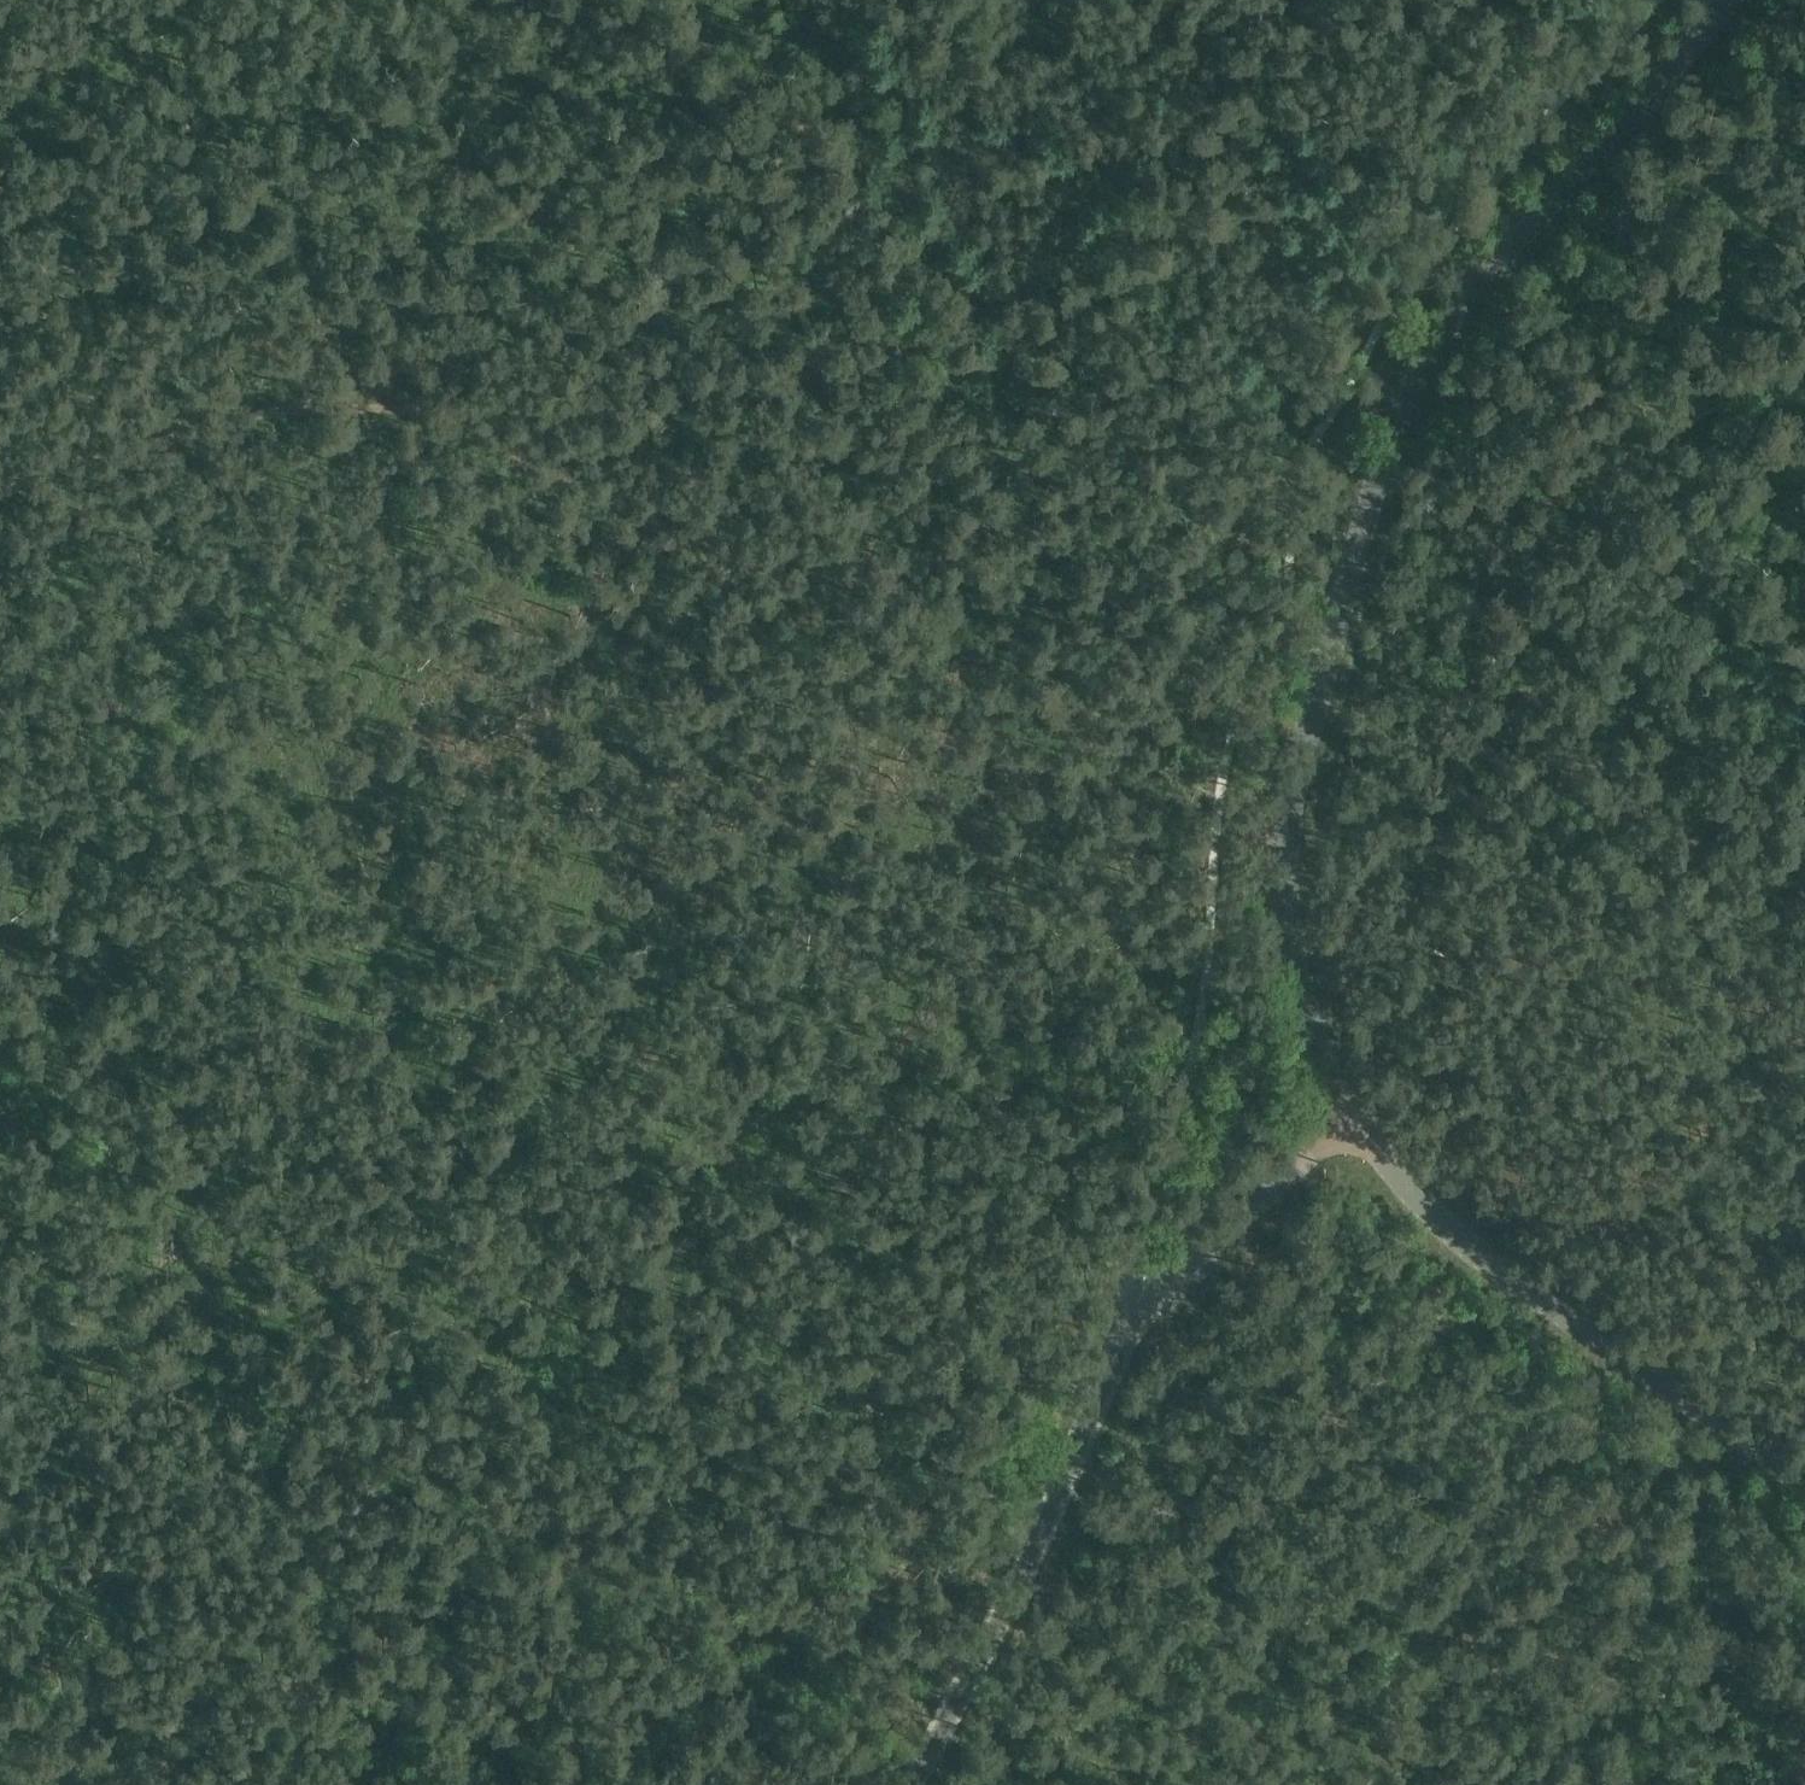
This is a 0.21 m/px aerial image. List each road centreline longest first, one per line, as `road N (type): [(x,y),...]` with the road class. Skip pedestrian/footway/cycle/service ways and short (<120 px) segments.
road 1 (tertiary): [(1354,1115),(1303,989),(1286,839),(1302,750),(1389,438),(1437,341),(1475,288),(1725,0)]
road 2 (tertiary): [(909,1784),(1044,1525),(1115,1355),(1139,1317),(1354,1115)]
road 3 (tertiary): [(1804,1484),(1472,1251),(1411,1190),(1354,1115)]

